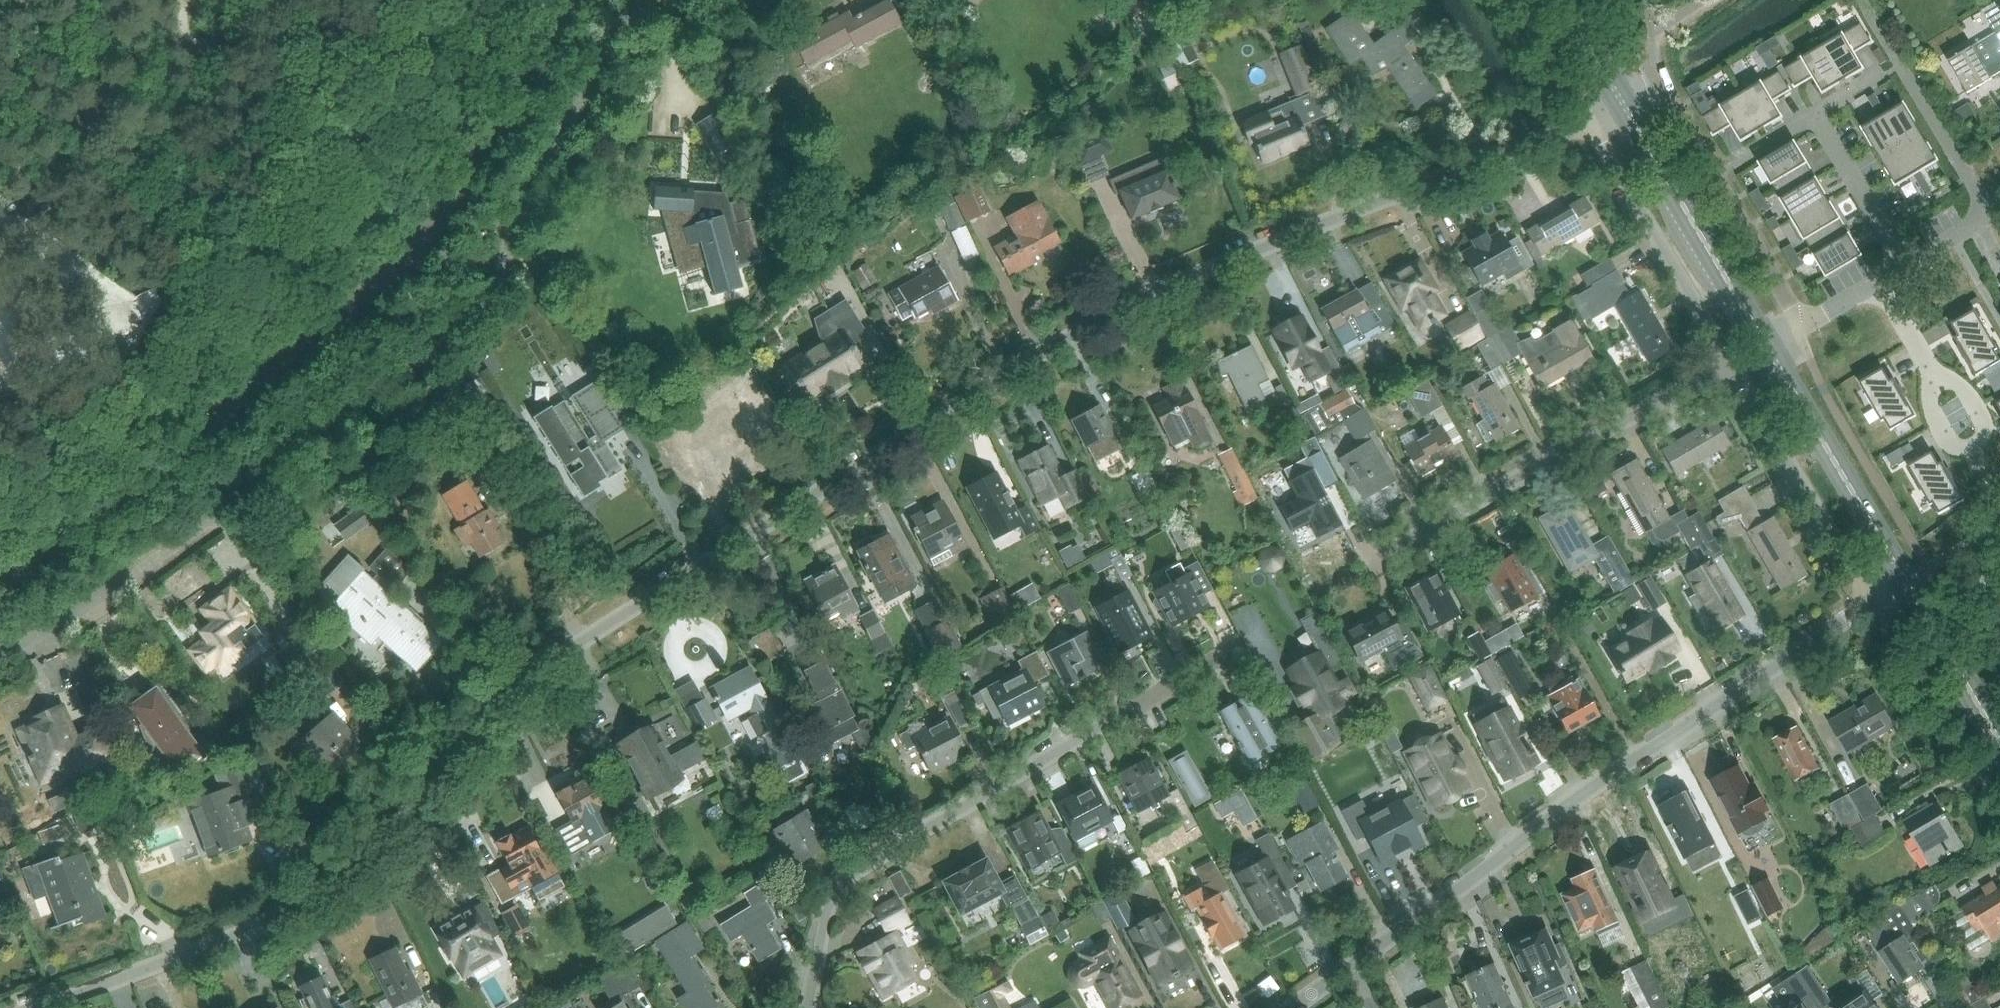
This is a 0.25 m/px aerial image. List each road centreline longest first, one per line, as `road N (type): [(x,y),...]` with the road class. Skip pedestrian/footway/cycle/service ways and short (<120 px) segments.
road 1 (residential): [(39,1007),(329,887),(415,827),(514,722),(589,660),(1053,356),(1144,309),(1587,123)]
road 2 (residential): [(2,652),(82,609),(187,534),(429,341),(463,300),(594,71),(668,0)]
road 3 (unclassified): [(0,591),(362,303),(592,0)]
road 4 (residential): [(1295,1007),(1551,819),(1871,603)]
road 5 (residential): [(806,1007),(836,908),(860,872),(1136,712)]
road 6 (residential): [(1378,556),(1728,365)]
road 7 (residential): [(1625,102),(1657,81),(1796,328)]
road 8 (tertiary): [(1764,346),(1625,102)]
road 9 (residential): [(1587,123),(1728,365)]
road 10 (residential): [(1728,365),(1871,603)]
road 11 (tertiary): [(1905,583),(1764,346)]
road 12 (tertiary): [(1999,742),(1905,583)]
road 13 (residential): [(1909,261),(1816,115)]
road 14 (residential): [(1796,328),(1909,261)]

